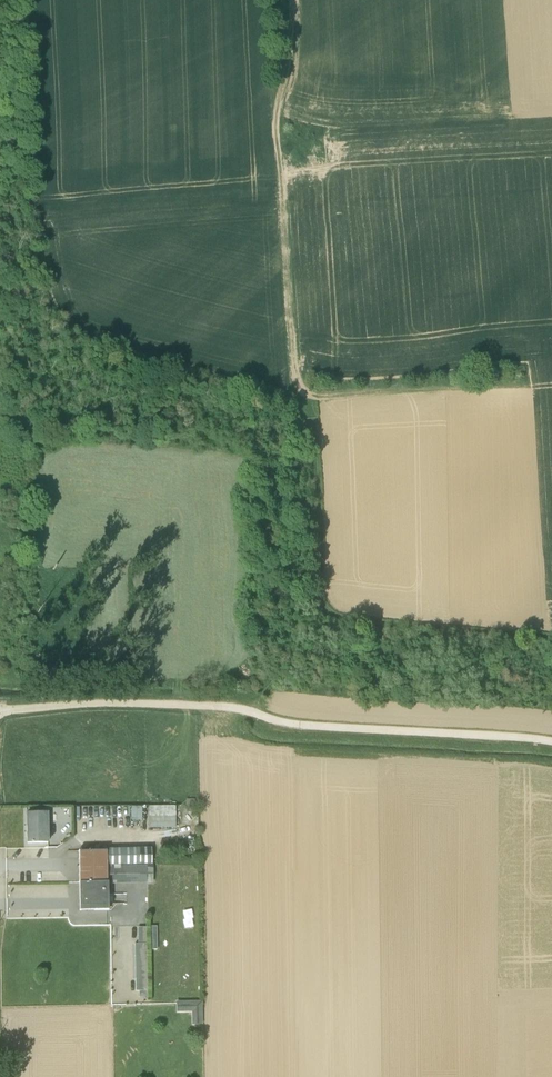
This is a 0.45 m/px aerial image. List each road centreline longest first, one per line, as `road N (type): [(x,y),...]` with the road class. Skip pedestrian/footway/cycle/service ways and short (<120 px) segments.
road 1 (track): [(292,0),(292,51),(278,106),(293,371),(309,400),(311,548),(333,608),(372,625)]
road 2 (unclassified): [(0,708),(215,700),(286,719),(551,737)]

